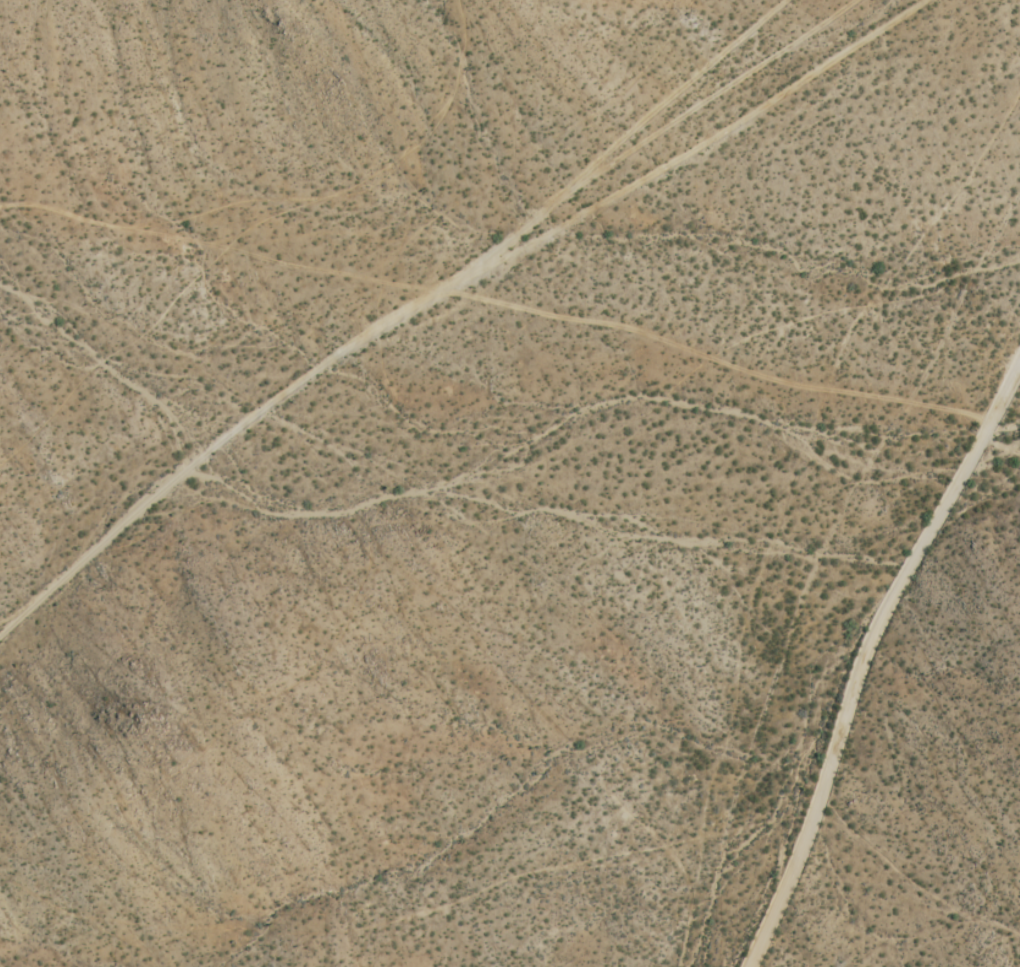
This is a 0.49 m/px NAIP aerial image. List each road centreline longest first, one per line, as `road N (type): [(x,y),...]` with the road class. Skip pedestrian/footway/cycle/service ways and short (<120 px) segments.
road 1 (residential): [(744,966),(862,634),(1019,355)]

